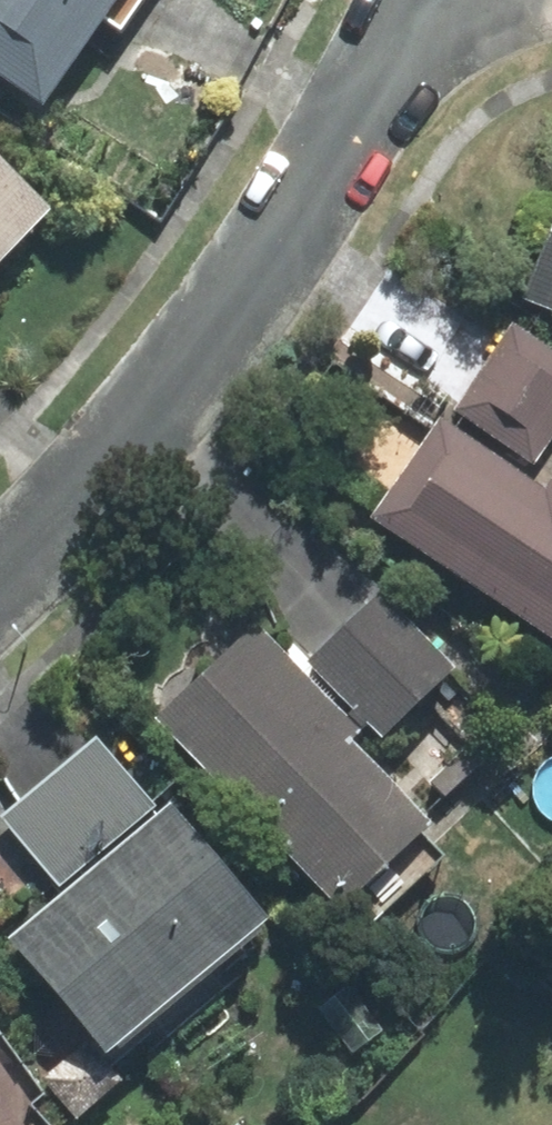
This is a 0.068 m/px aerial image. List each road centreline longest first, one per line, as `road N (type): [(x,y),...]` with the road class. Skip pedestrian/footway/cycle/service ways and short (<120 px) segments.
road 1 (residential): [(0,582),(229,340),(444,0)]

